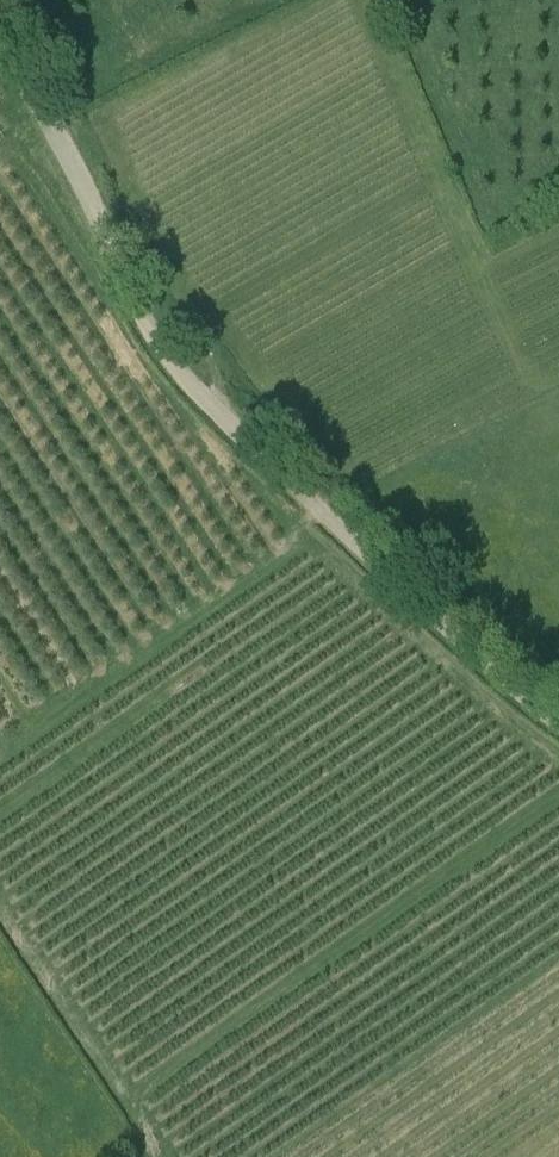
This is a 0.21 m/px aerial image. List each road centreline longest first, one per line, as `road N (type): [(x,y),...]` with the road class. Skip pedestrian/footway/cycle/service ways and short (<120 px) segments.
road 1 (unclassified): [(558,719),(178,369),(137,306),(74,162),(0,42)]

